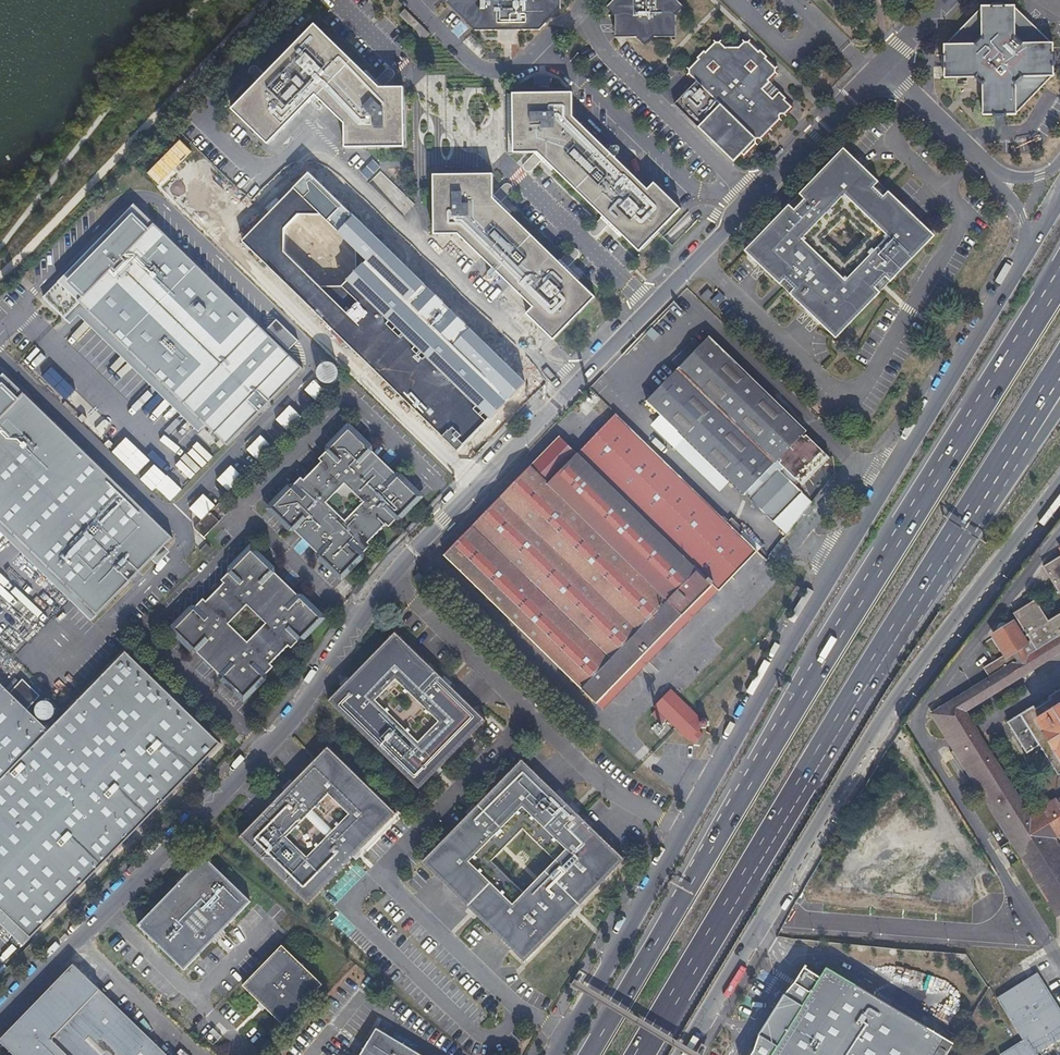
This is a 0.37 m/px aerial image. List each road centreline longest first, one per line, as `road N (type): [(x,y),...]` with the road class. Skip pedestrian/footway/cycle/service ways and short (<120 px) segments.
road 1 (residential): [(754,198),(396,567),(298,711),(0,1015)]
road 2 (secondary): [(1029,243),(553,1054)]
road 3 (motorway): [(1059,275),(777,730),(589,1054)]
road 4 (motorway): [(641,1054),(1018,440)]
road 5 (secondary): [(764,917),(890,709),(1059,482)]
road 6 (residential): [(1039,932),(764,917)]
road 7 (residential): [(584,0),(597,42),(754,198)]
road 8 (residential): [(884,64),(997,178),(1029,243)]
road 9 (residential): [(884,64),(754,198)]
road 10 (secondary): [(685,1054),(764,917)]

